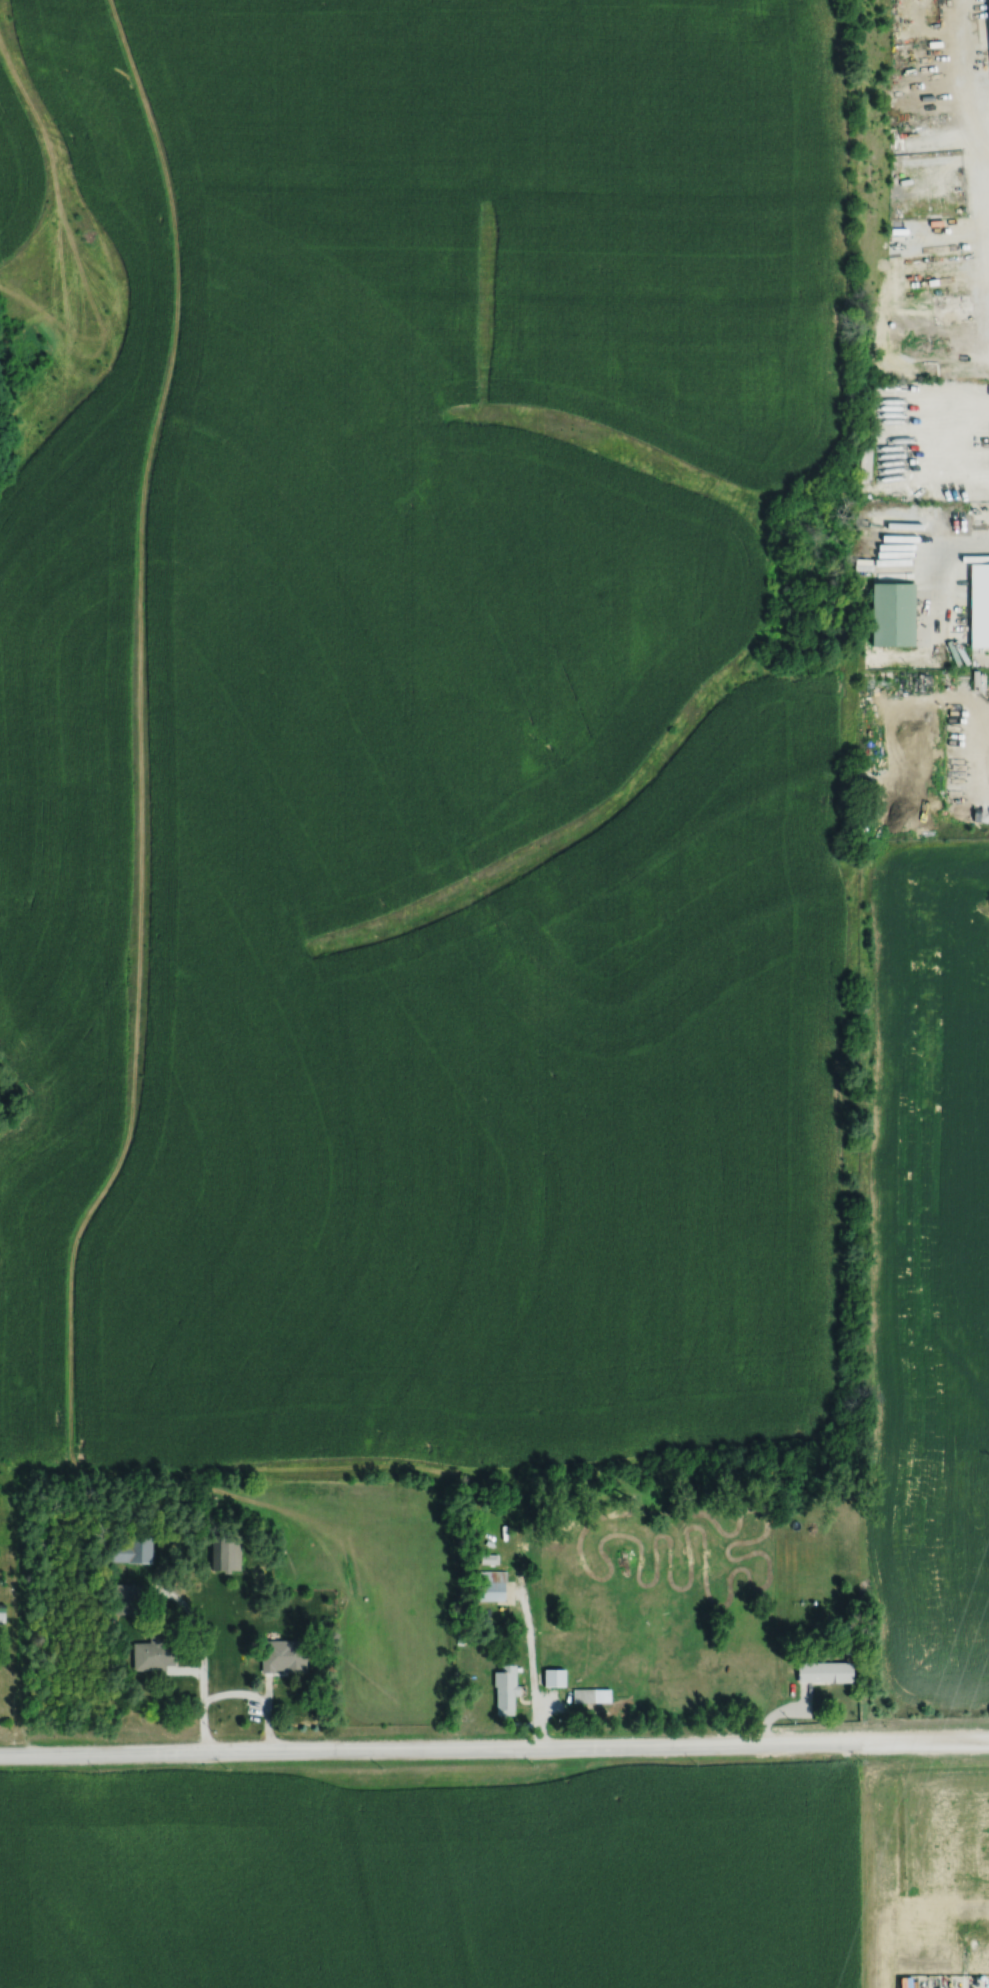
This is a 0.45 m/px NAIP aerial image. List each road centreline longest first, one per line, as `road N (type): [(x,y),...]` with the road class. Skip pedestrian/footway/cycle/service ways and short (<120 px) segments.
road 1 (residential): [(0,1761),(988,1744)]

